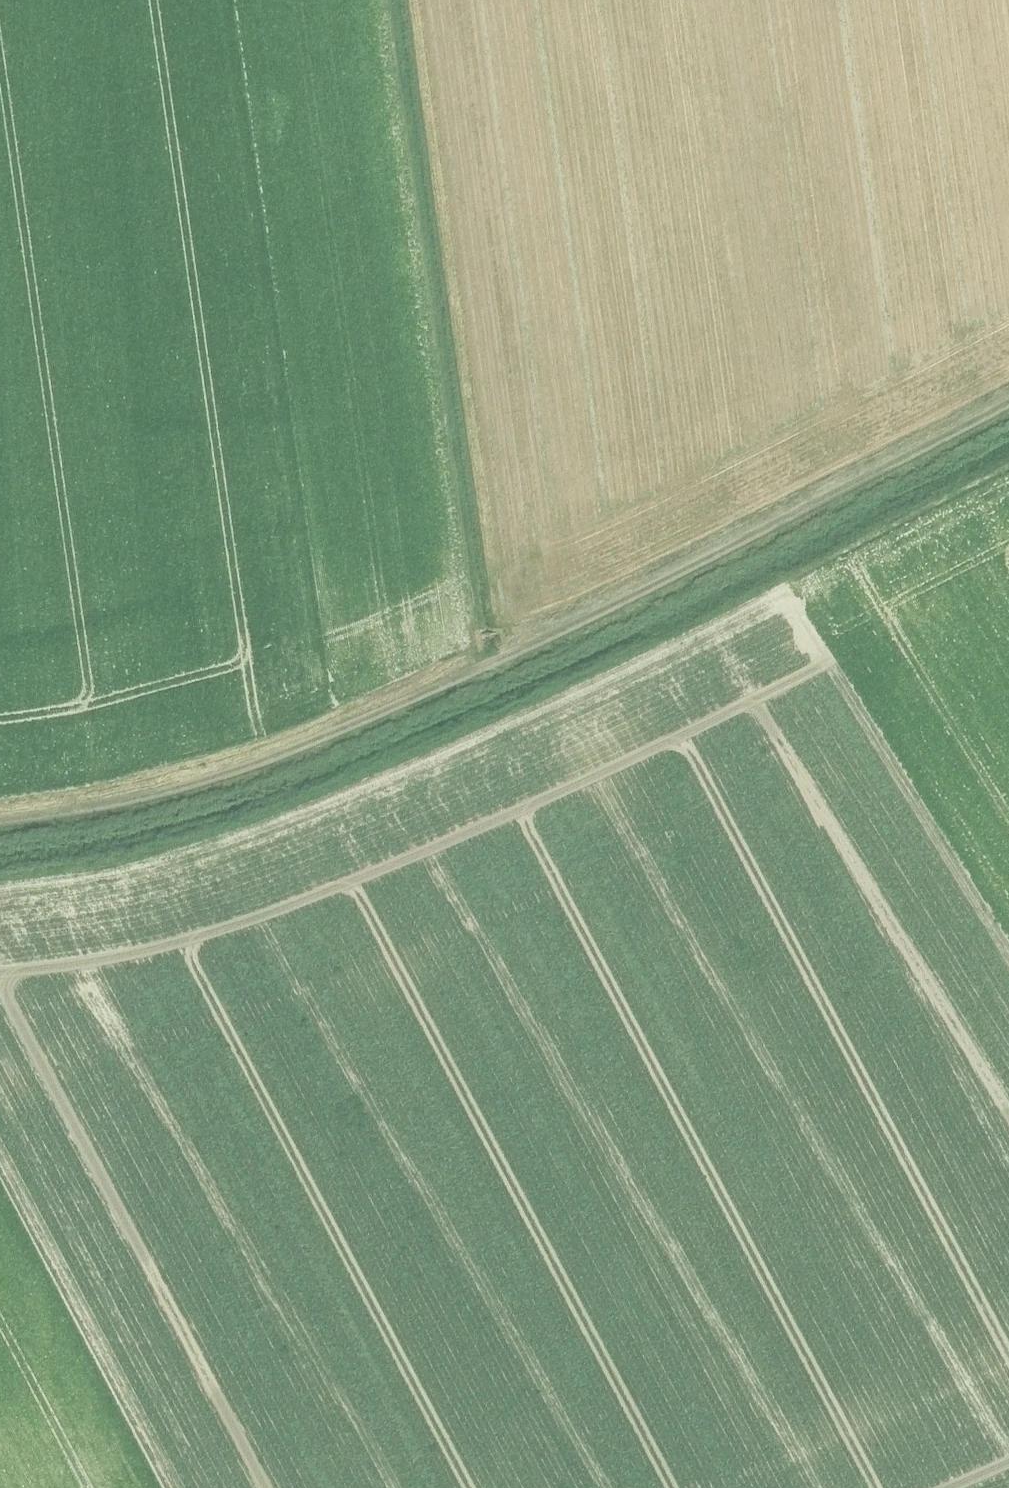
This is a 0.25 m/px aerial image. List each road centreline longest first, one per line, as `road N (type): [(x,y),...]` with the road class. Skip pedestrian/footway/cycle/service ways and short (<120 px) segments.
road 1 (unclassified): [(1008,407),(656,589),(293,752),(200,786),(0,826)]

